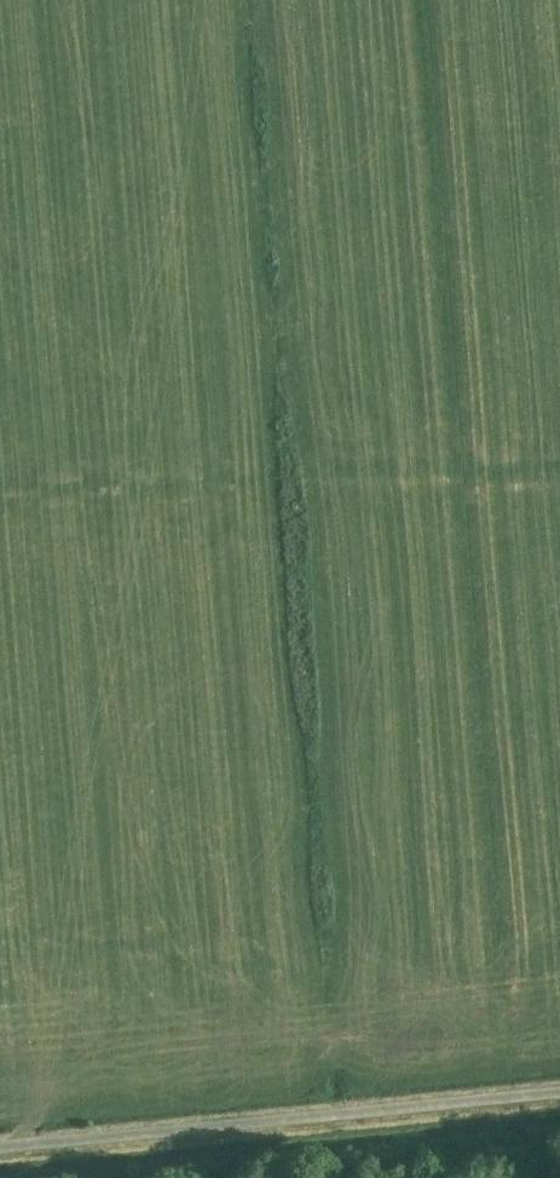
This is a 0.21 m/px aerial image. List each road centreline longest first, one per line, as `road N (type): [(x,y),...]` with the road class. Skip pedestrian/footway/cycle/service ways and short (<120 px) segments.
road 1 (track): [(0,1147),(559,1093)]

